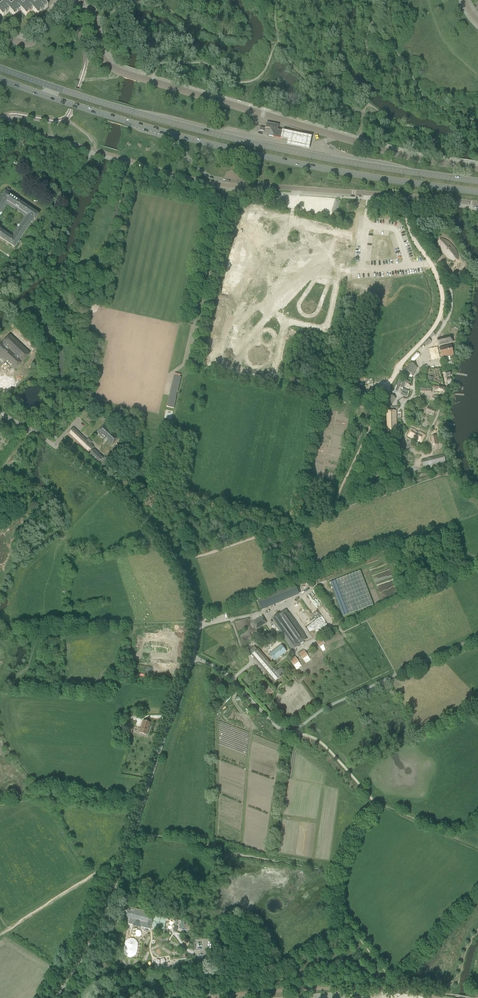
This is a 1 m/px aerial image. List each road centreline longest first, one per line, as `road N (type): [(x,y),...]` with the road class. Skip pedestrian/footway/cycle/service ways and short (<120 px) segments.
road 1 (residential): [(95,931),(190,659),(195,618),(174,563),(120,492),(0,413)]
road 2 (primary): [(477,182),(221,136),(0,68)]
road 3 (unclassified): [(477,167),(407,156),(138,77)]
road 4 (unclassified): [(161,131),(209,176),(477,204)]
road 5 (primary): [(161,131),(289,162),(477,192)]
road 6 (primary): [(0,80),(161,131)]
road 7 (track): [(414,378),(403,419),(406,438),(420,445),(445,390),(441,367)]
road 8 (track): [(121,869),(99,871),(0,934)]

